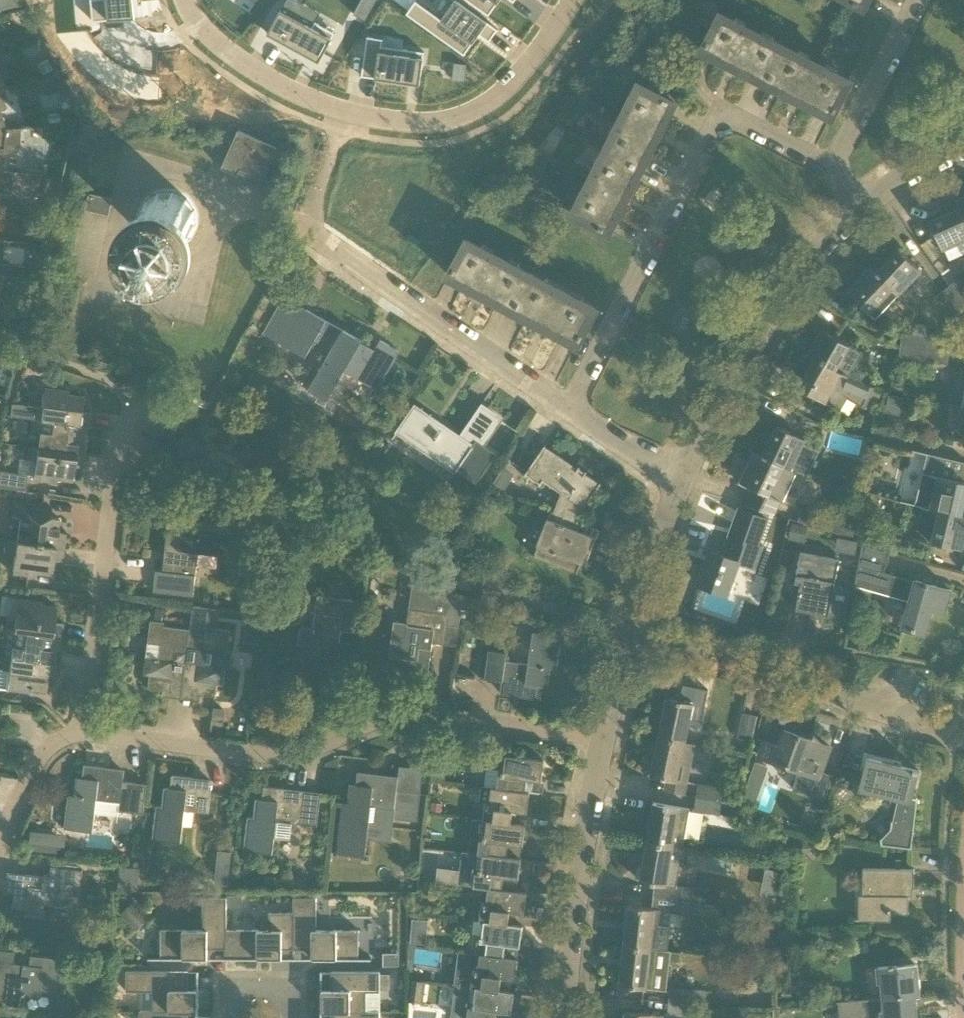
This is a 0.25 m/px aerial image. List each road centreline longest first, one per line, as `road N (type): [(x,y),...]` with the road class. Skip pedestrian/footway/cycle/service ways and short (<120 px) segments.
road 1 (residential): [(0,842),(44,753),(85,733),(273,755),(321,751),(398,725),(461,724),(607,745)]
road 2 (residential): [(628,629),(681,480),(784,292),(867,206),(963,150)]
road 3 (residential): [(187,0),(194,18),(245,66),(335,105),(415,124),(470,116),(519,78),(574,0)]
road 4 (residential): [(963,738),(798,692),(628,629)]
road 5 (residential): [(567,1017),(573,928),(607,745)]

